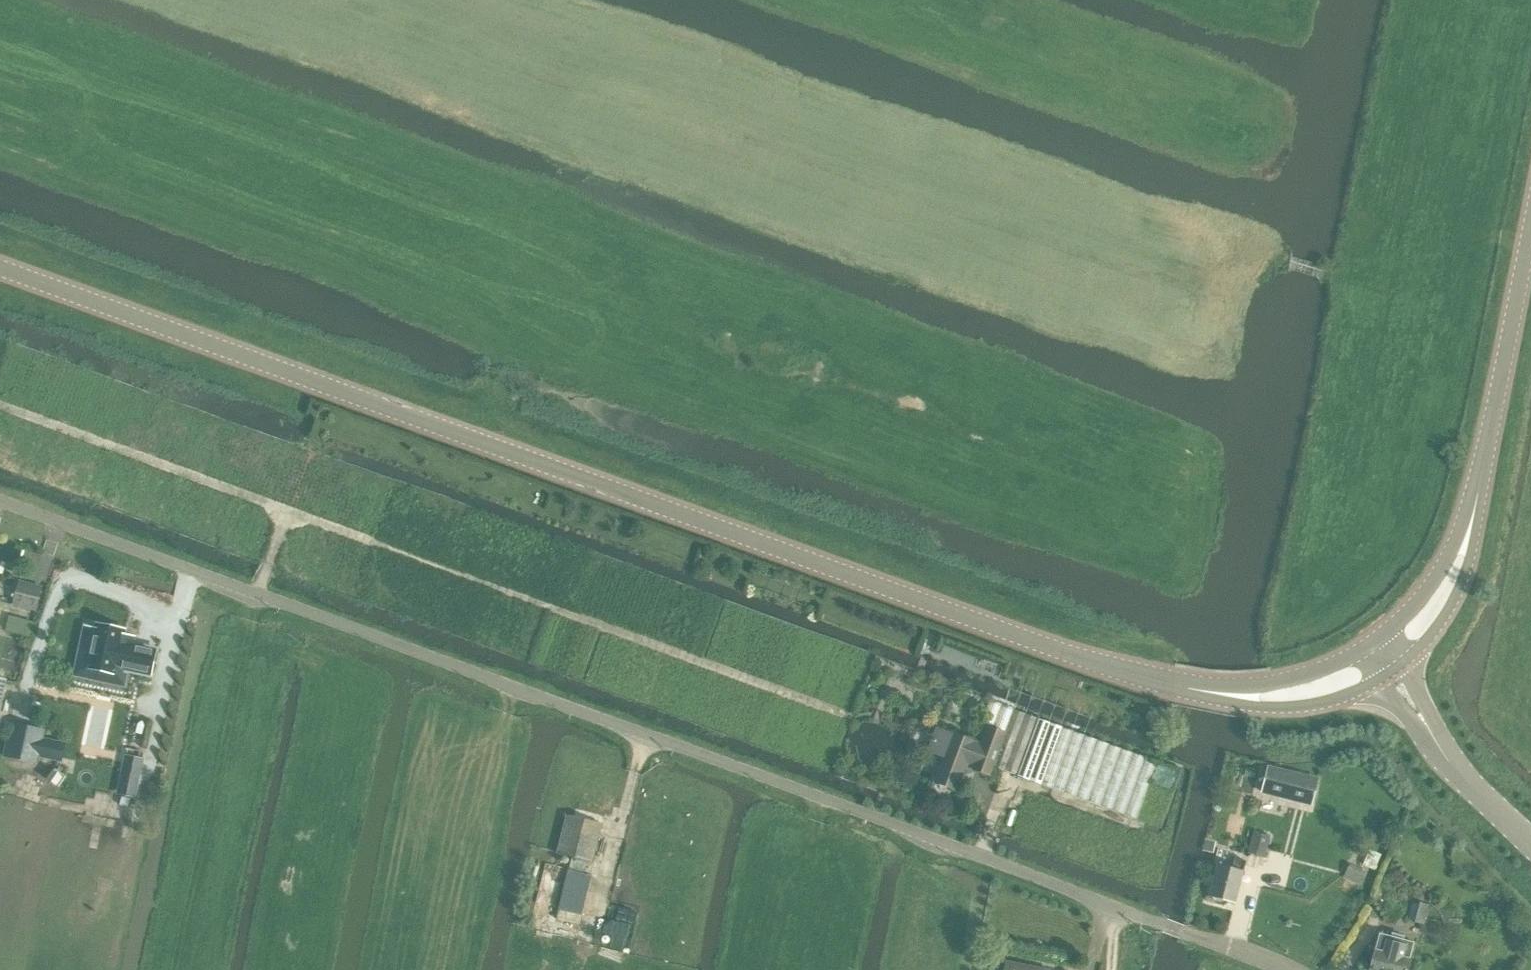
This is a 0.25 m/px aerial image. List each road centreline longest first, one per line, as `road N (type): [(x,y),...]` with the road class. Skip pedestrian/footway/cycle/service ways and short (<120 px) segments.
road 1 (unclassified): [(1291,969),(0,501)]
road 2 (tertiary): [(0,266),(1110,668)]
road 3 (tertiary): [(1110,668),(1171,692),(1266,707),(1339,697),(1390,672)]
road 4 (tertiary): [(1372,644),(1313,674),(1250,686),(1110,668)]
road 5 (tertiary): [(1482,470),(1530,219)]
road 6 (tertiary): [(1390,672),(1423,644),(1459,589),(1482,470)]
road 7 (tertiary): [(1390,672),(1456,770),(1530,842)]
road 8 (tertiary): [(1482,470),(1433,581),(1372,644)]

